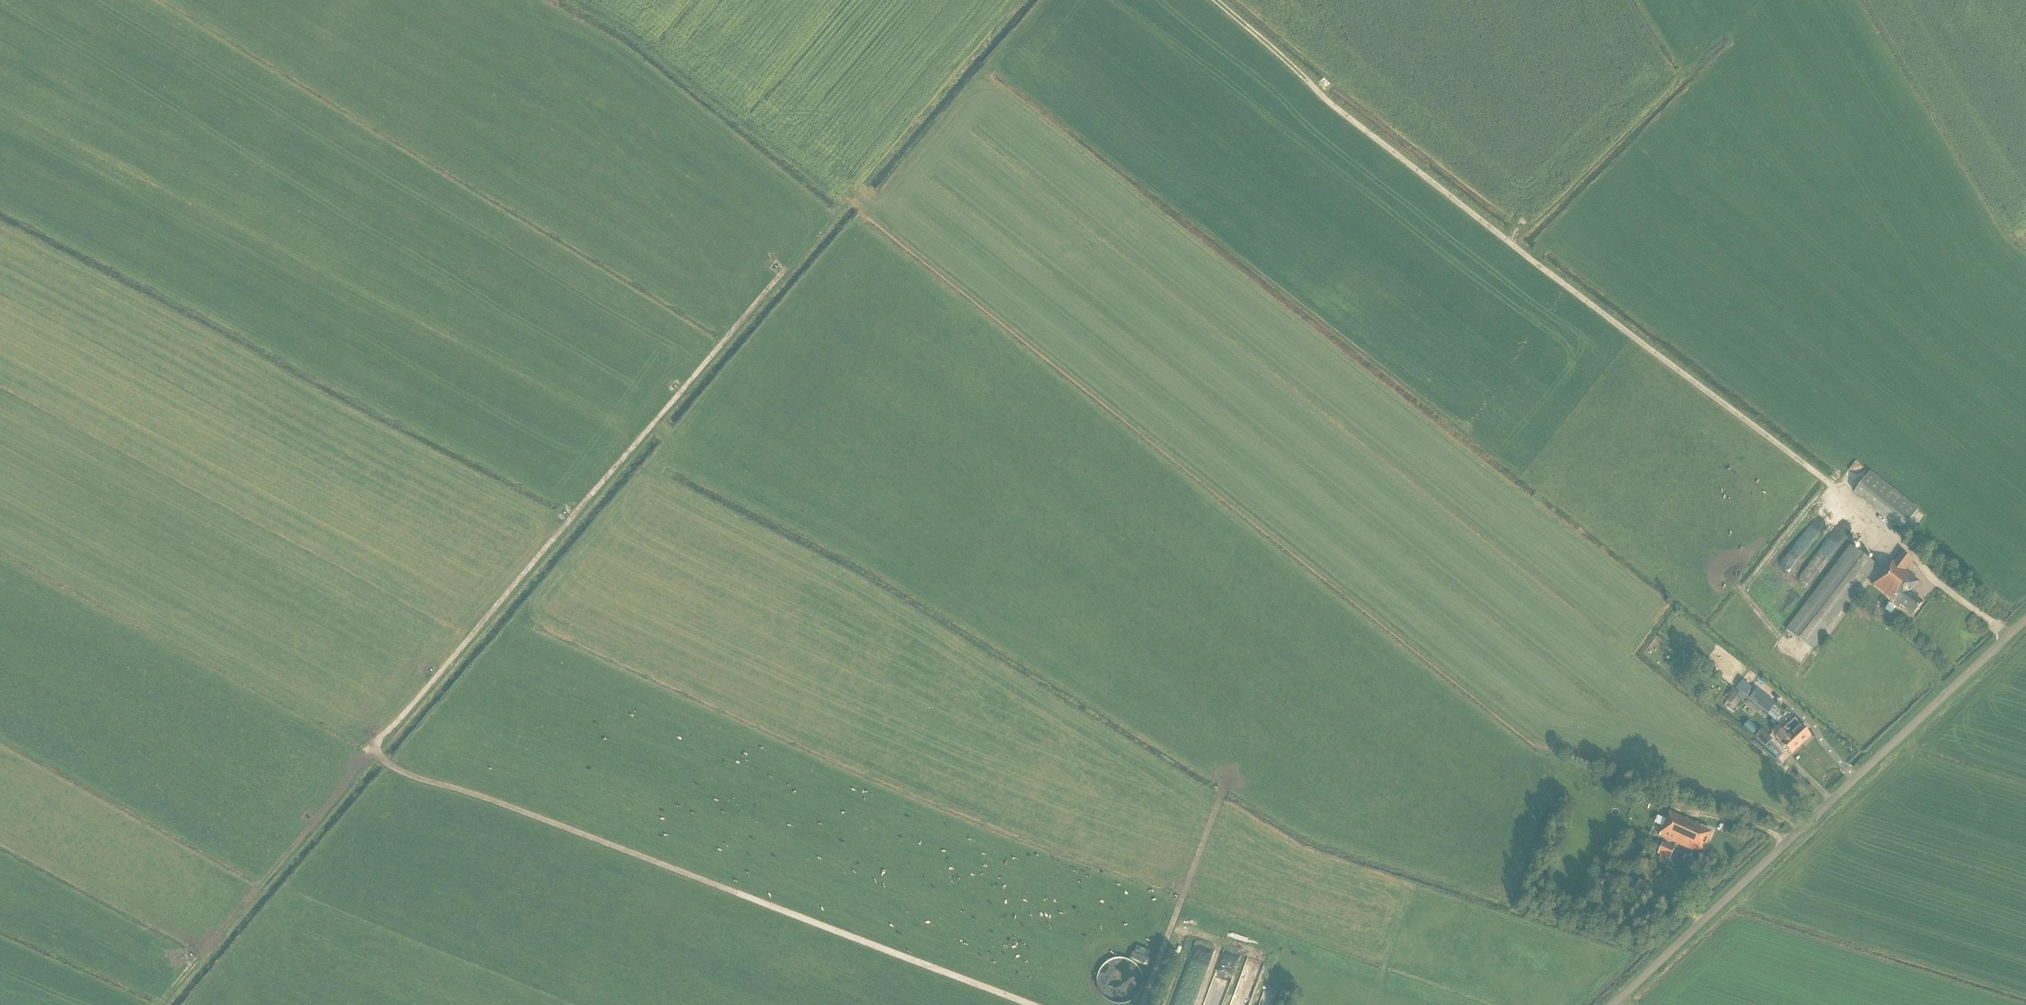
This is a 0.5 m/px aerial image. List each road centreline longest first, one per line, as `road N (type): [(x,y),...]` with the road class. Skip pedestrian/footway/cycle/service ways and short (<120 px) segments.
road 1 (unclassified): [(1614,1004),(2025,621)]

